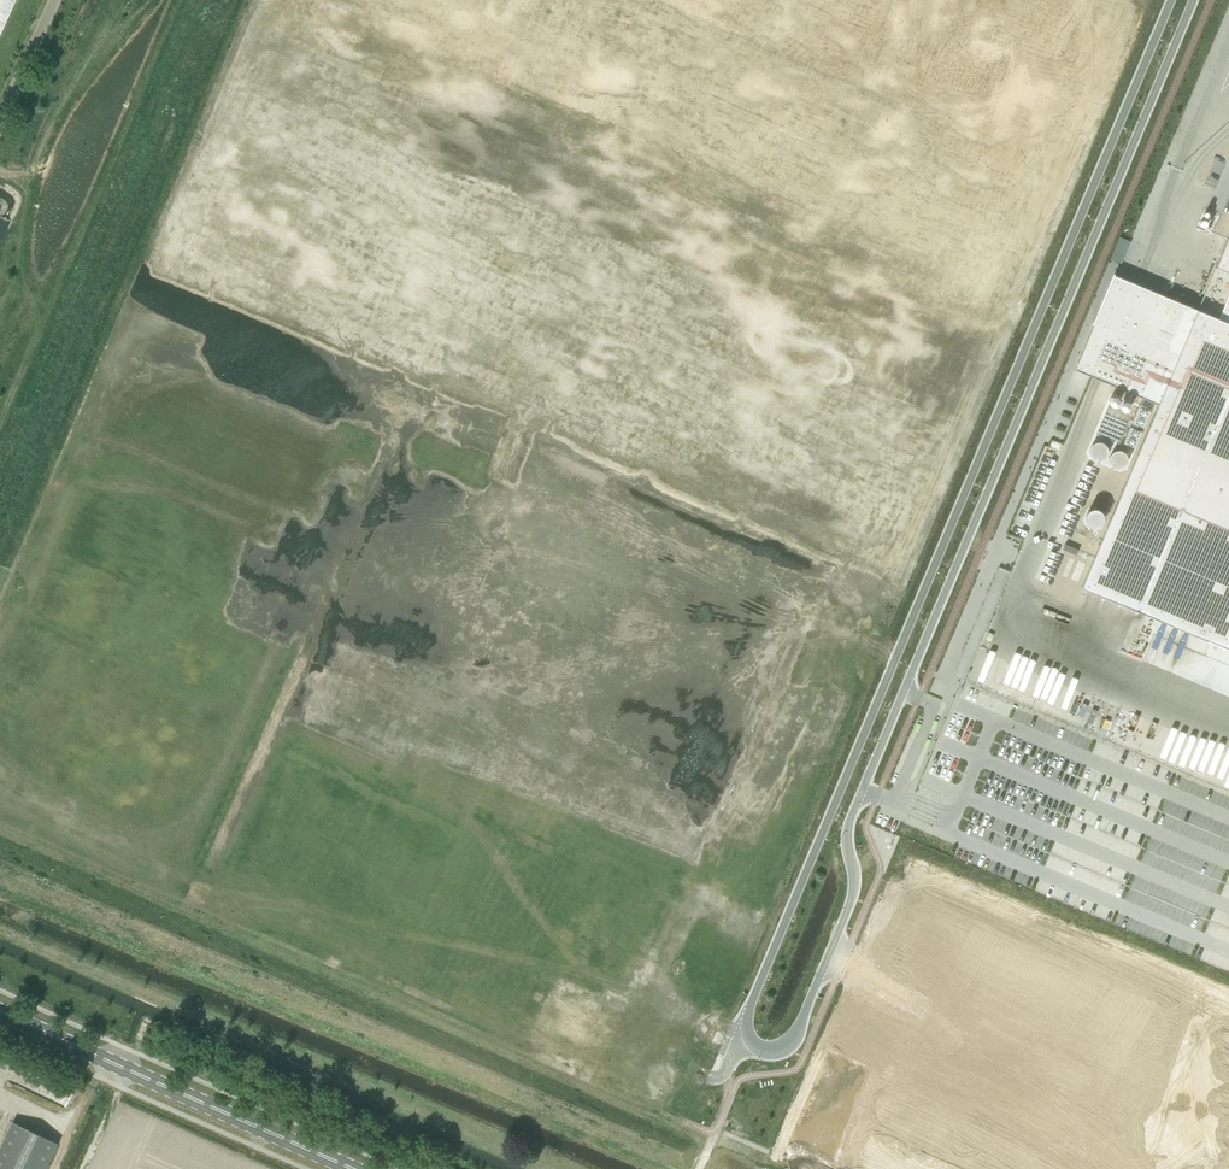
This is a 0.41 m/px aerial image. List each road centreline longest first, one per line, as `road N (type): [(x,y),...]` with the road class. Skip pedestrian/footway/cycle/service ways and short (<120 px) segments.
road 1 (unclassified): [(1170,0),(739,1040),(766,1051),(798,1032),(852,890),(846,832),(861,790),(1193,0)]
road 2 (secondary): [(347,1168),(0,1014)]
road 3 (unclassified): [(0,120),(54,0)]

